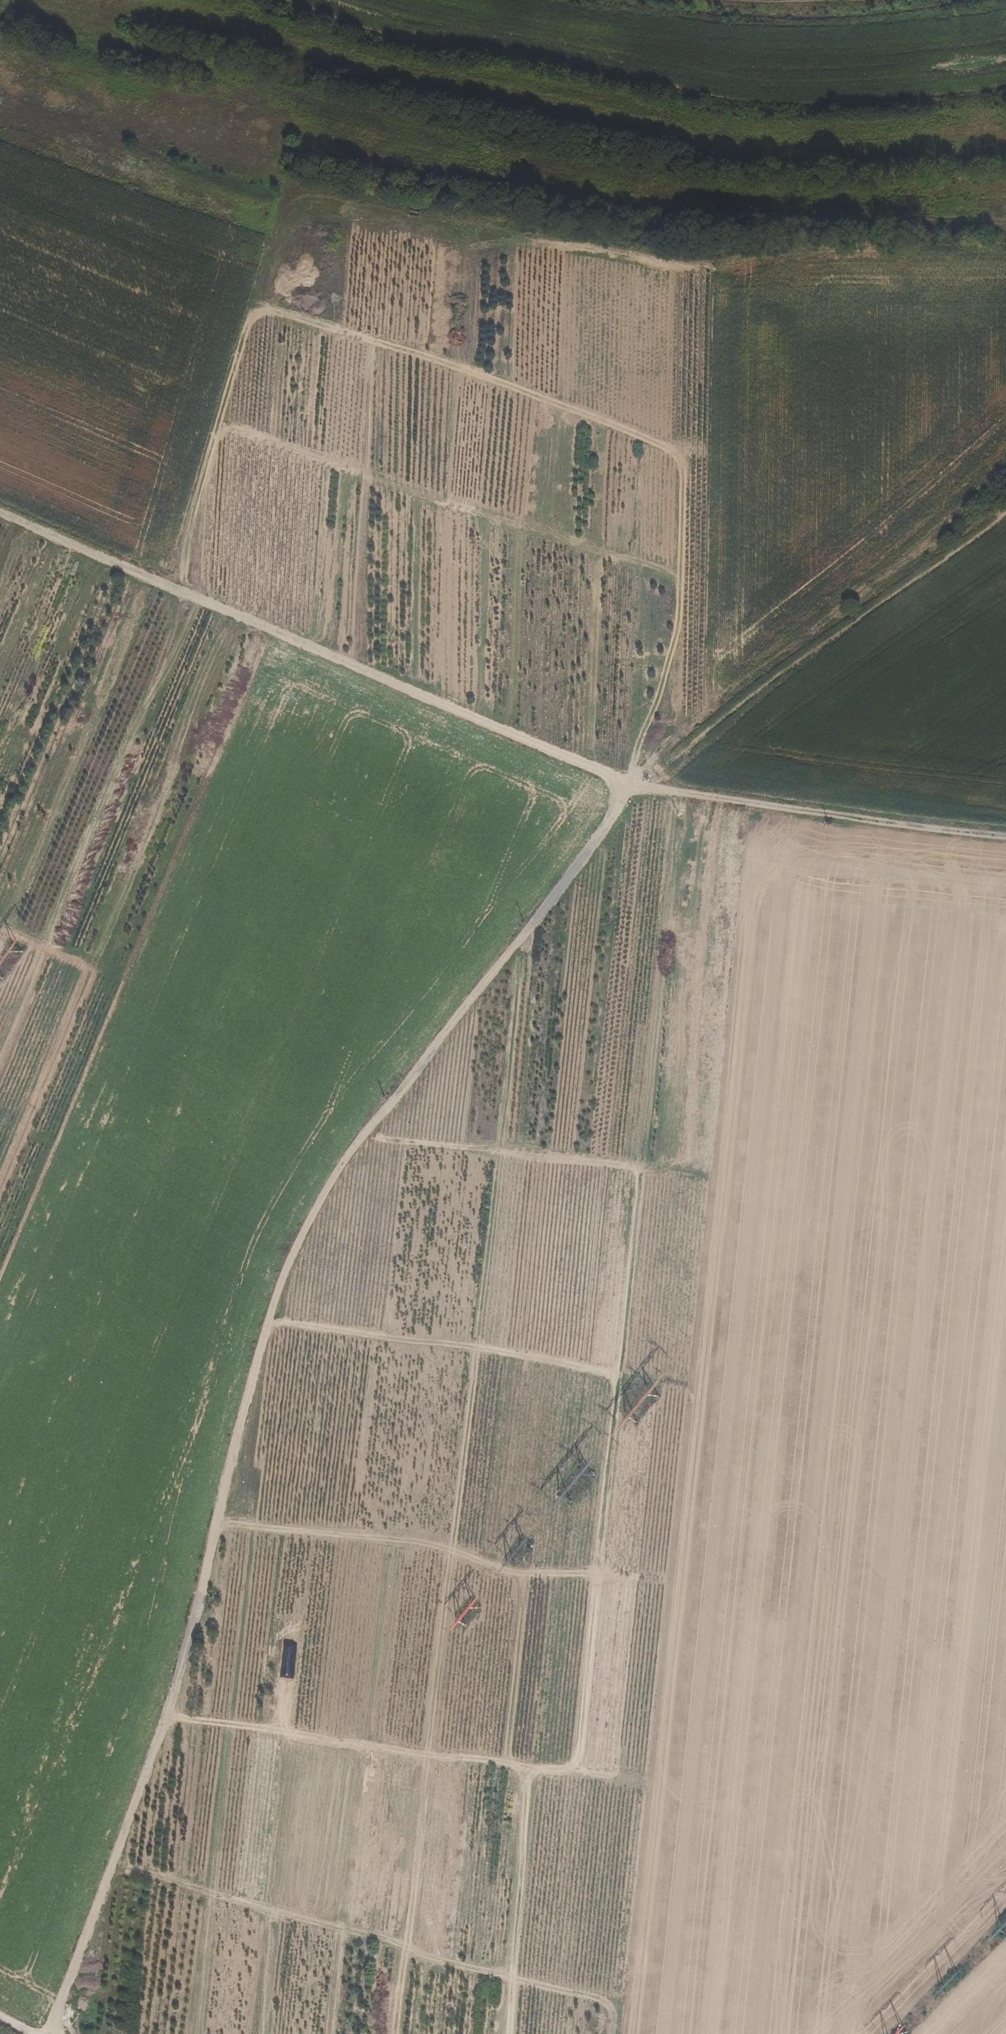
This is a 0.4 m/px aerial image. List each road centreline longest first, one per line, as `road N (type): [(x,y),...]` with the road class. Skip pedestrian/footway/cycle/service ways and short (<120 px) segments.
road 1 (track): [(57,2033),(184,1666),(238,1417),(298,1245),(341,1162),(557,893),(627,781)]
road 2 (track): [(1005,833),(627,781),(0,514)]

